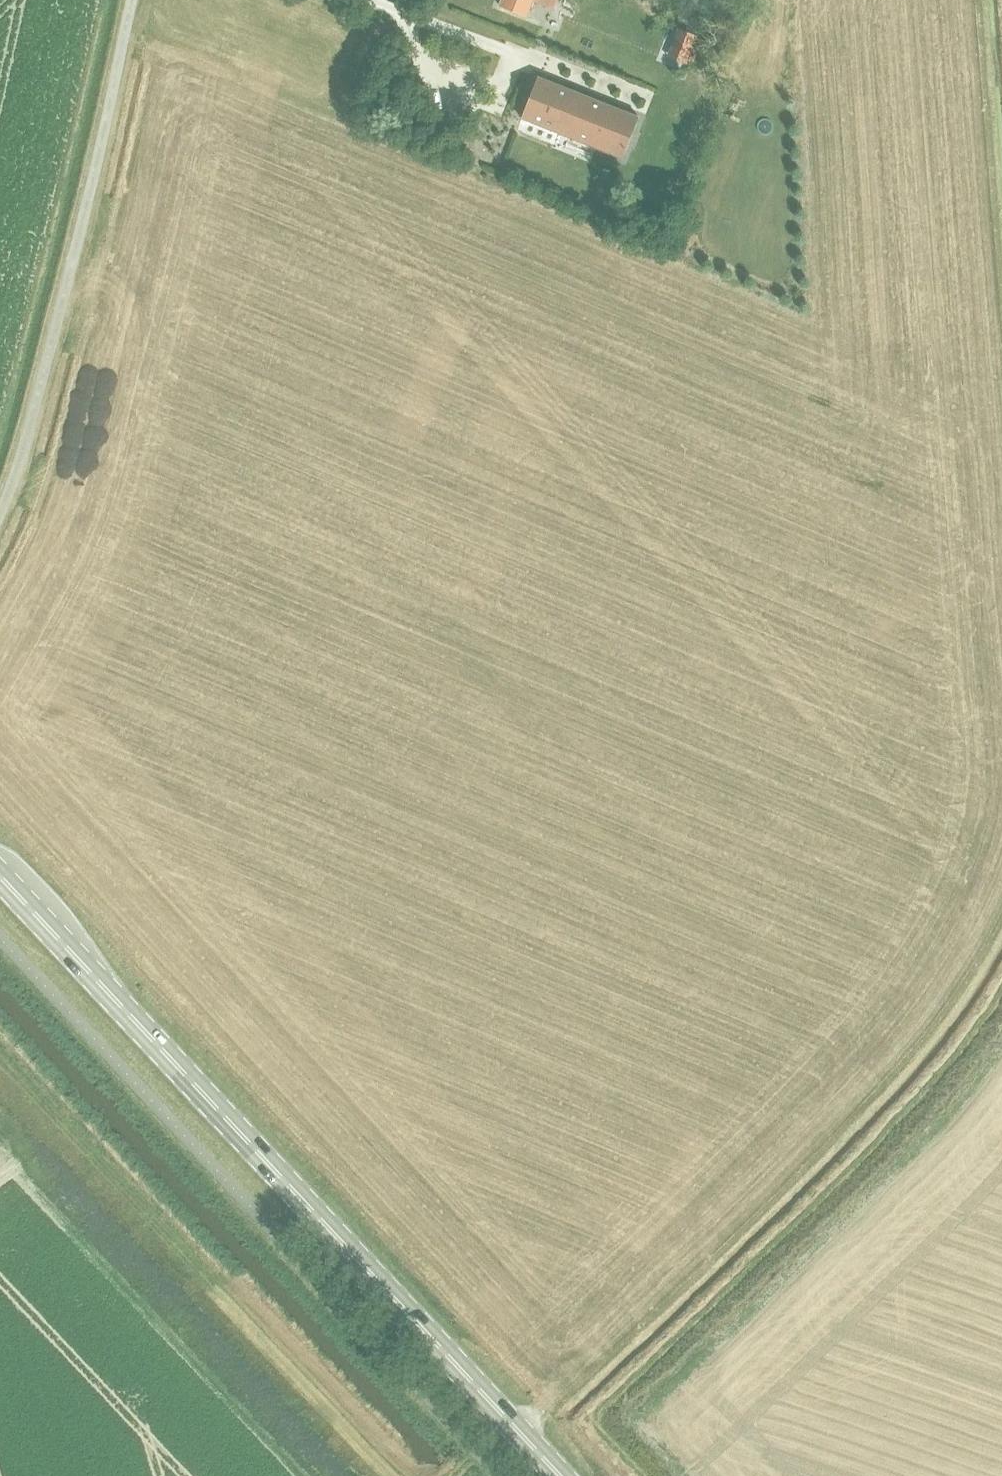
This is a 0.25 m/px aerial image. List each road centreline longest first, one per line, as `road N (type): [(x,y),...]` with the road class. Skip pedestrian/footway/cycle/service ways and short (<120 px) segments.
road 1 (secondary): [(560,1475),(0,877)]
road 2 (unclassified): [(0,510),(23,456),(132,0)]

